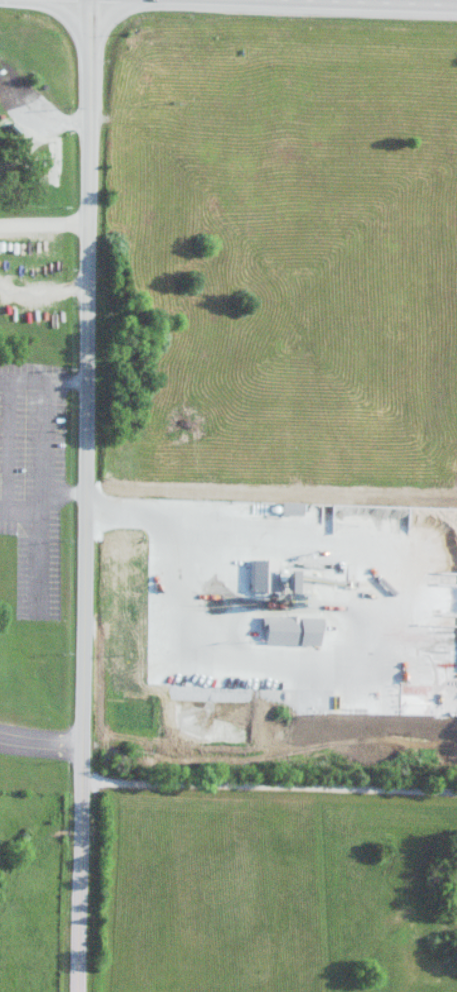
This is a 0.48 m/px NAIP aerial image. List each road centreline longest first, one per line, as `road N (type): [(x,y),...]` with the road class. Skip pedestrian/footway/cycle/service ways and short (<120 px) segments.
road 1 (secondary): [(77,991),(93,0)]
road 2 (residential): [(79,778),(258,774),(456,784)]
road 3 (trunk): [(220,0),(456,7)]

